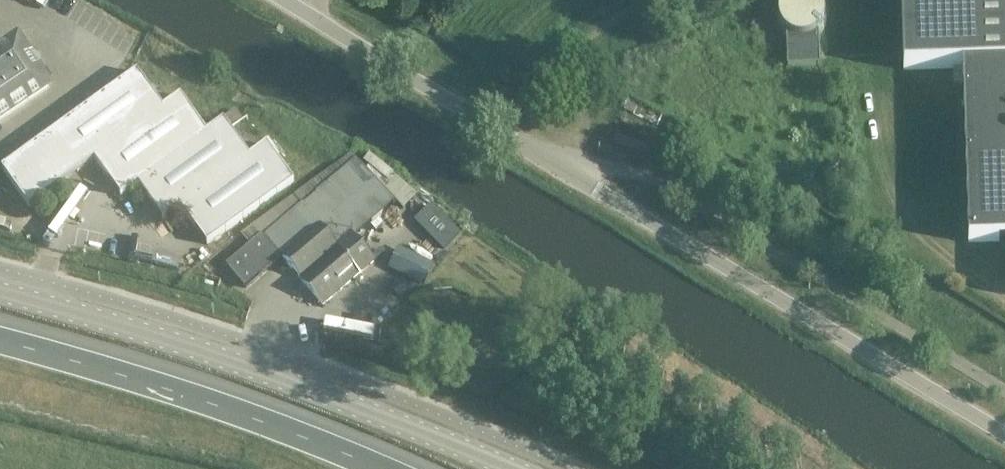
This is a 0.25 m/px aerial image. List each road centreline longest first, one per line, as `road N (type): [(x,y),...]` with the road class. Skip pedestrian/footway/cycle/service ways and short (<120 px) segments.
road 1 (tertiary): [(1004,434),(282,0)]
road 2 (secondary): [(510,468),(277,376),(0,291)]
road 3 (motorway): [(385,468),(130,377),(0,341)]

